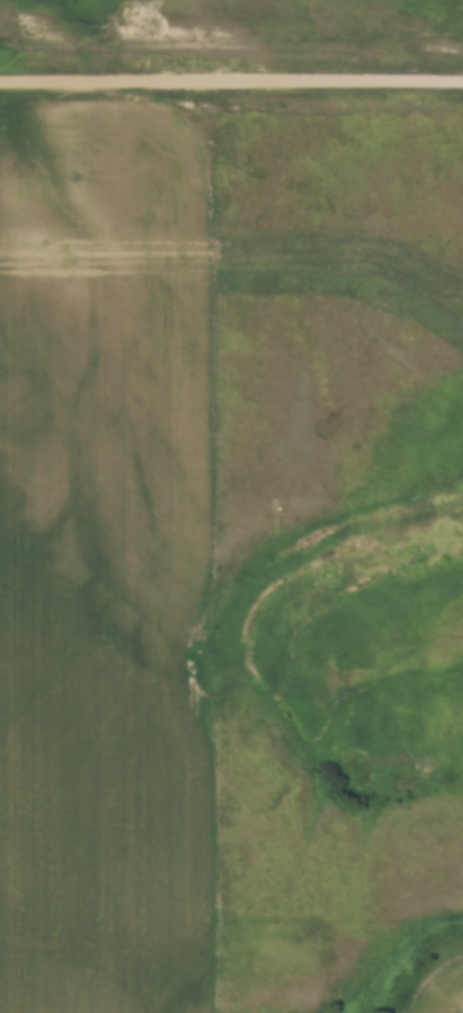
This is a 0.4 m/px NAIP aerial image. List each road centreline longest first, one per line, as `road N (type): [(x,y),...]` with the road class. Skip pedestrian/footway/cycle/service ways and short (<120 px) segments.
road 1 (residential): [(0,78),(462,79)]

